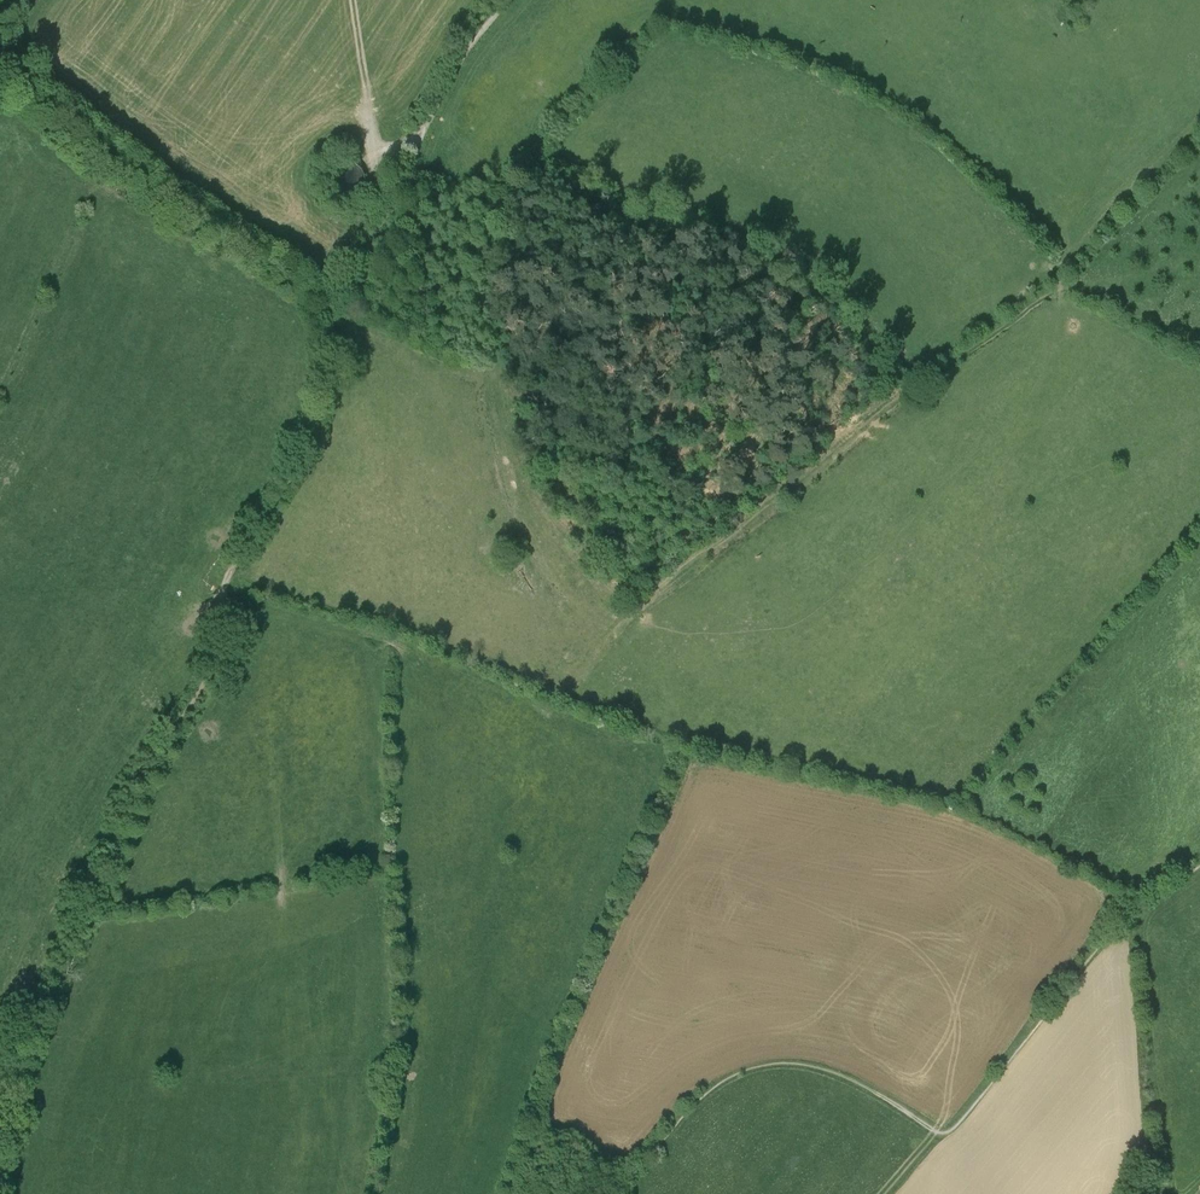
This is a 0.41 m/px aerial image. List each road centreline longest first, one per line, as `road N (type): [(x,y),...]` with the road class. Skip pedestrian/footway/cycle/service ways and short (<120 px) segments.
road 1 (track): [(344,292),(436,100),(503,0)]
road 2 (track): [(222,594),(281,505),(323,407),(344,292)]

